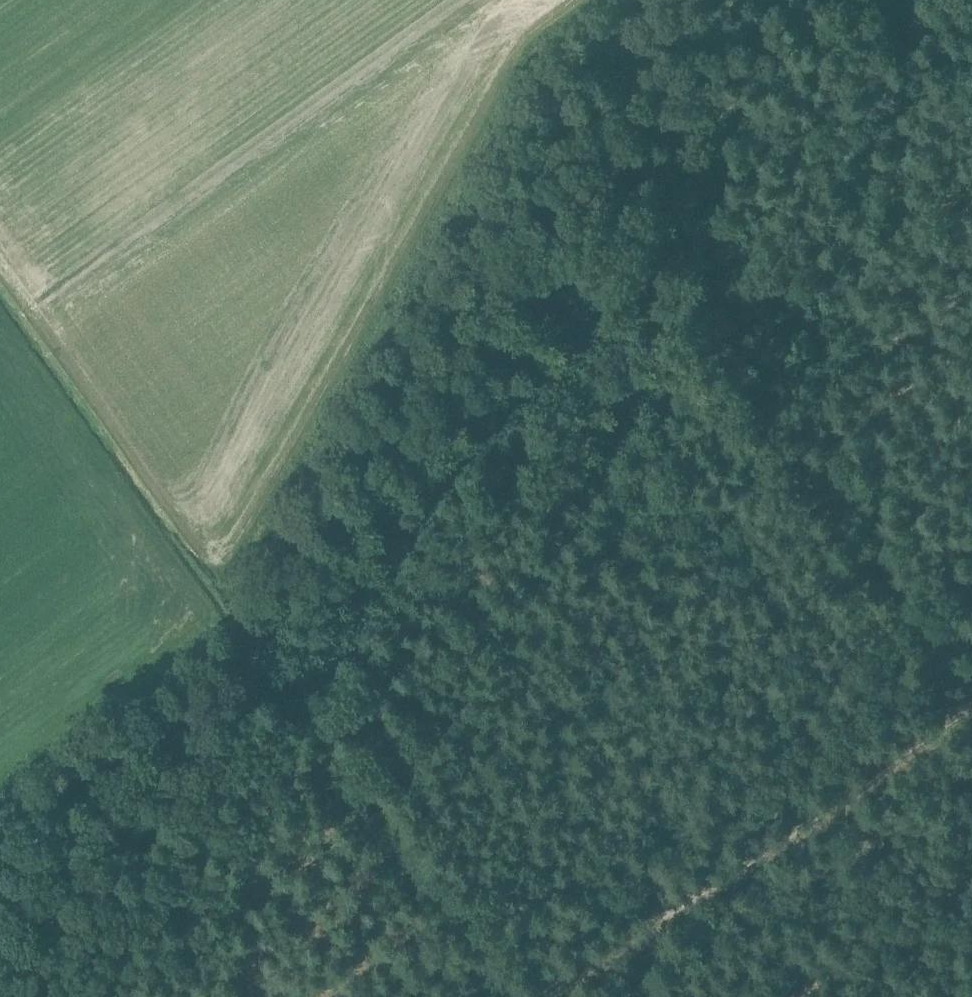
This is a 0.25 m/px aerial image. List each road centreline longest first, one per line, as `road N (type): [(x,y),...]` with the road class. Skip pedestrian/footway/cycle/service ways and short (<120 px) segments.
road 1 (track): [(566,996),(971,706)]

